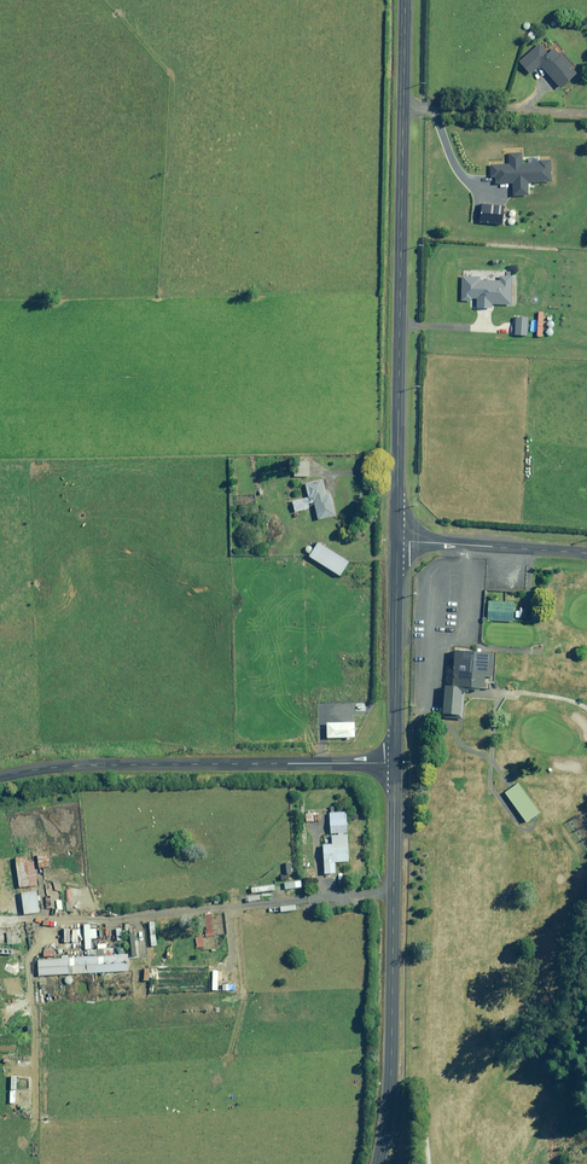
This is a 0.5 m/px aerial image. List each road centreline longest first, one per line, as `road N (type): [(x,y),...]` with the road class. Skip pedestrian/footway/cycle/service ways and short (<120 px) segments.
road 1 (tertiary): [(399,541),(406,0)]
road 2 (tertiary): [(377,1163),(389,1094),(396,764)]
road 3 (unclassified): [(0,777),(96,765),(396,764)]
road 4 (tertiary): [(396,764),(399,541)]
road 5 (tertiary): [(586,553),(399,541)]

